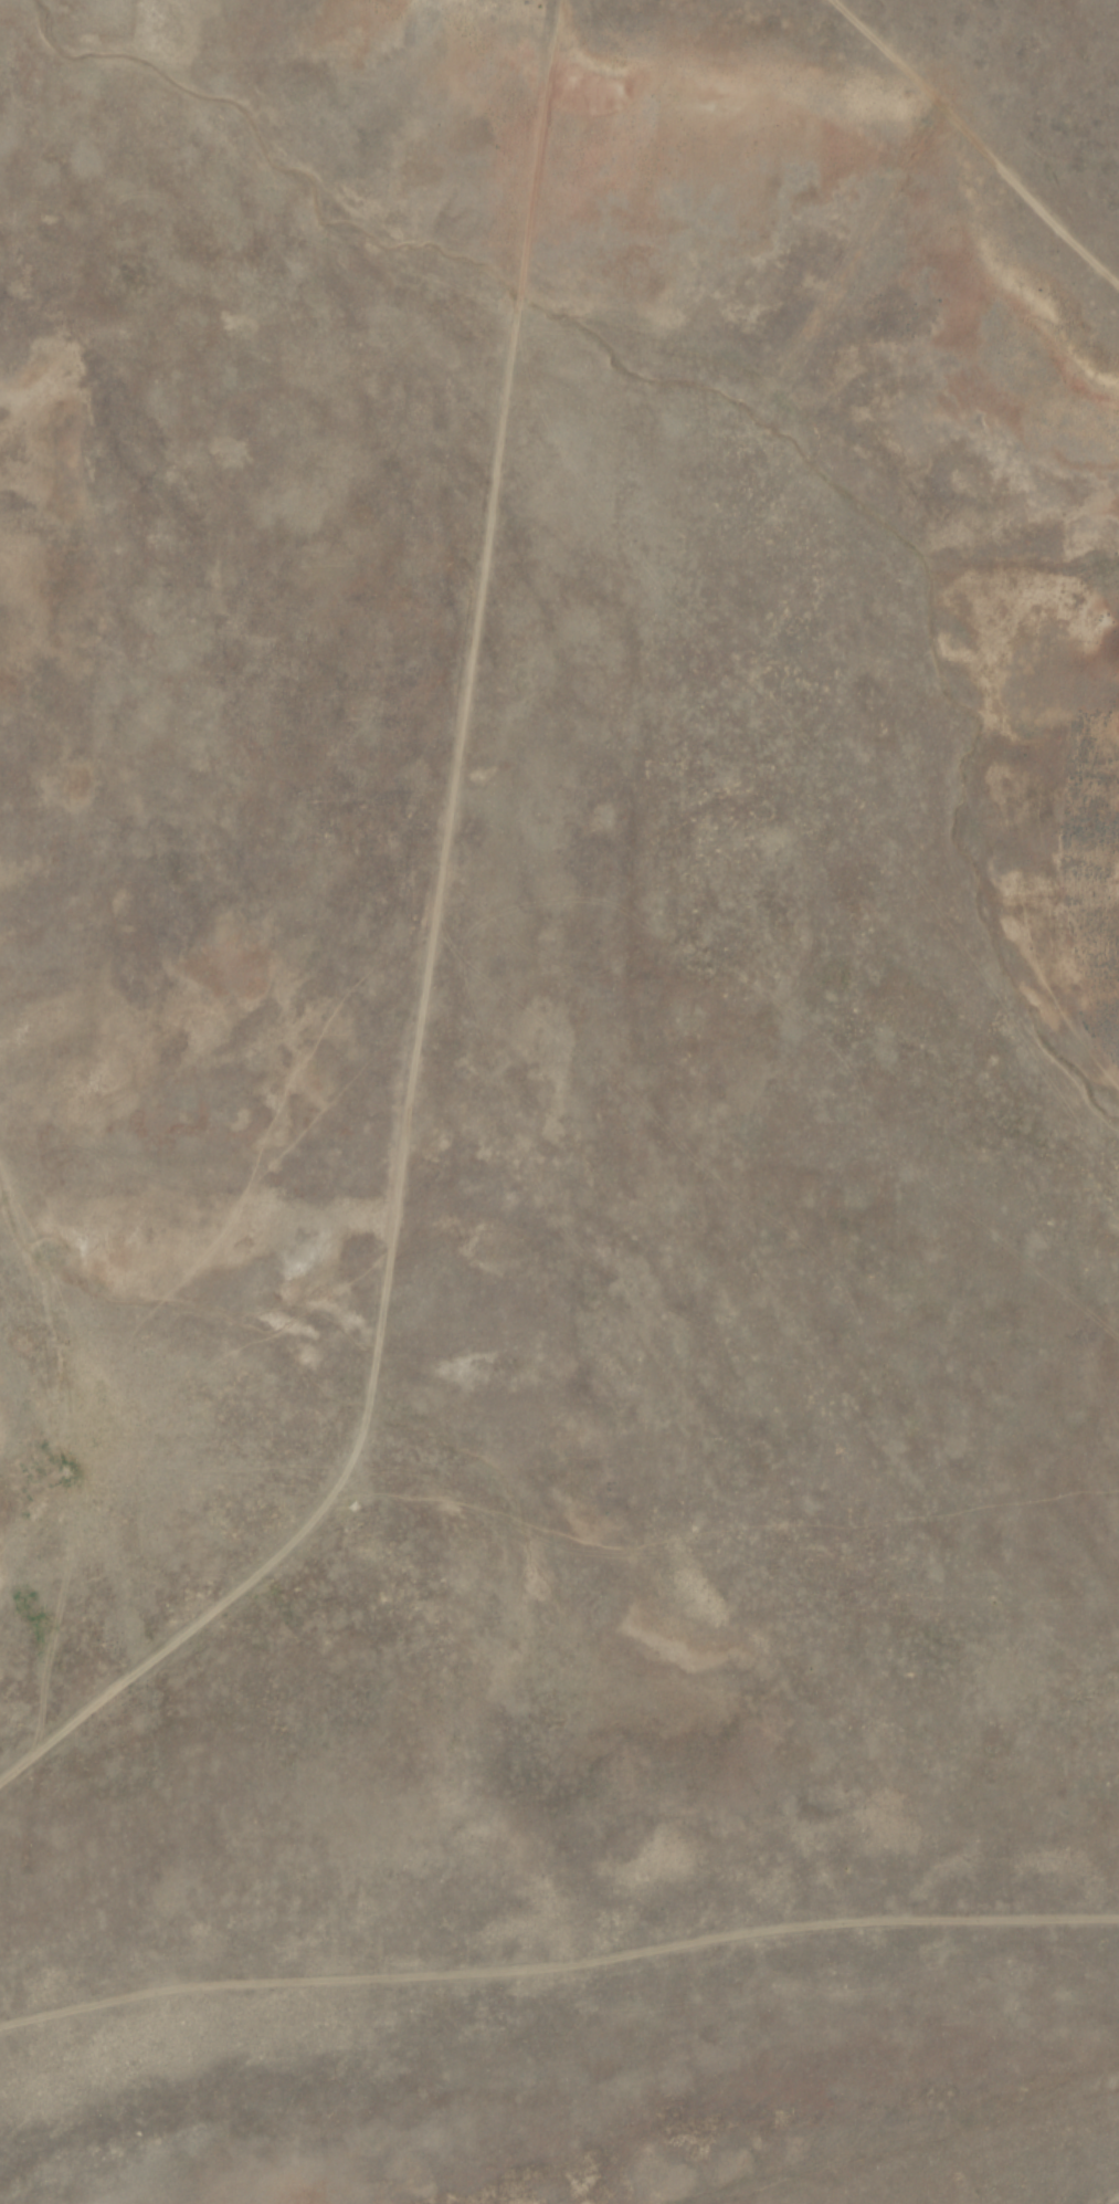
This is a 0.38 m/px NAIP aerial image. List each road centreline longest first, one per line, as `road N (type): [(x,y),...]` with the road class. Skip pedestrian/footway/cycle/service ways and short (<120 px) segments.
road 1 (residential): [(719,2203),(1118,2091)]

